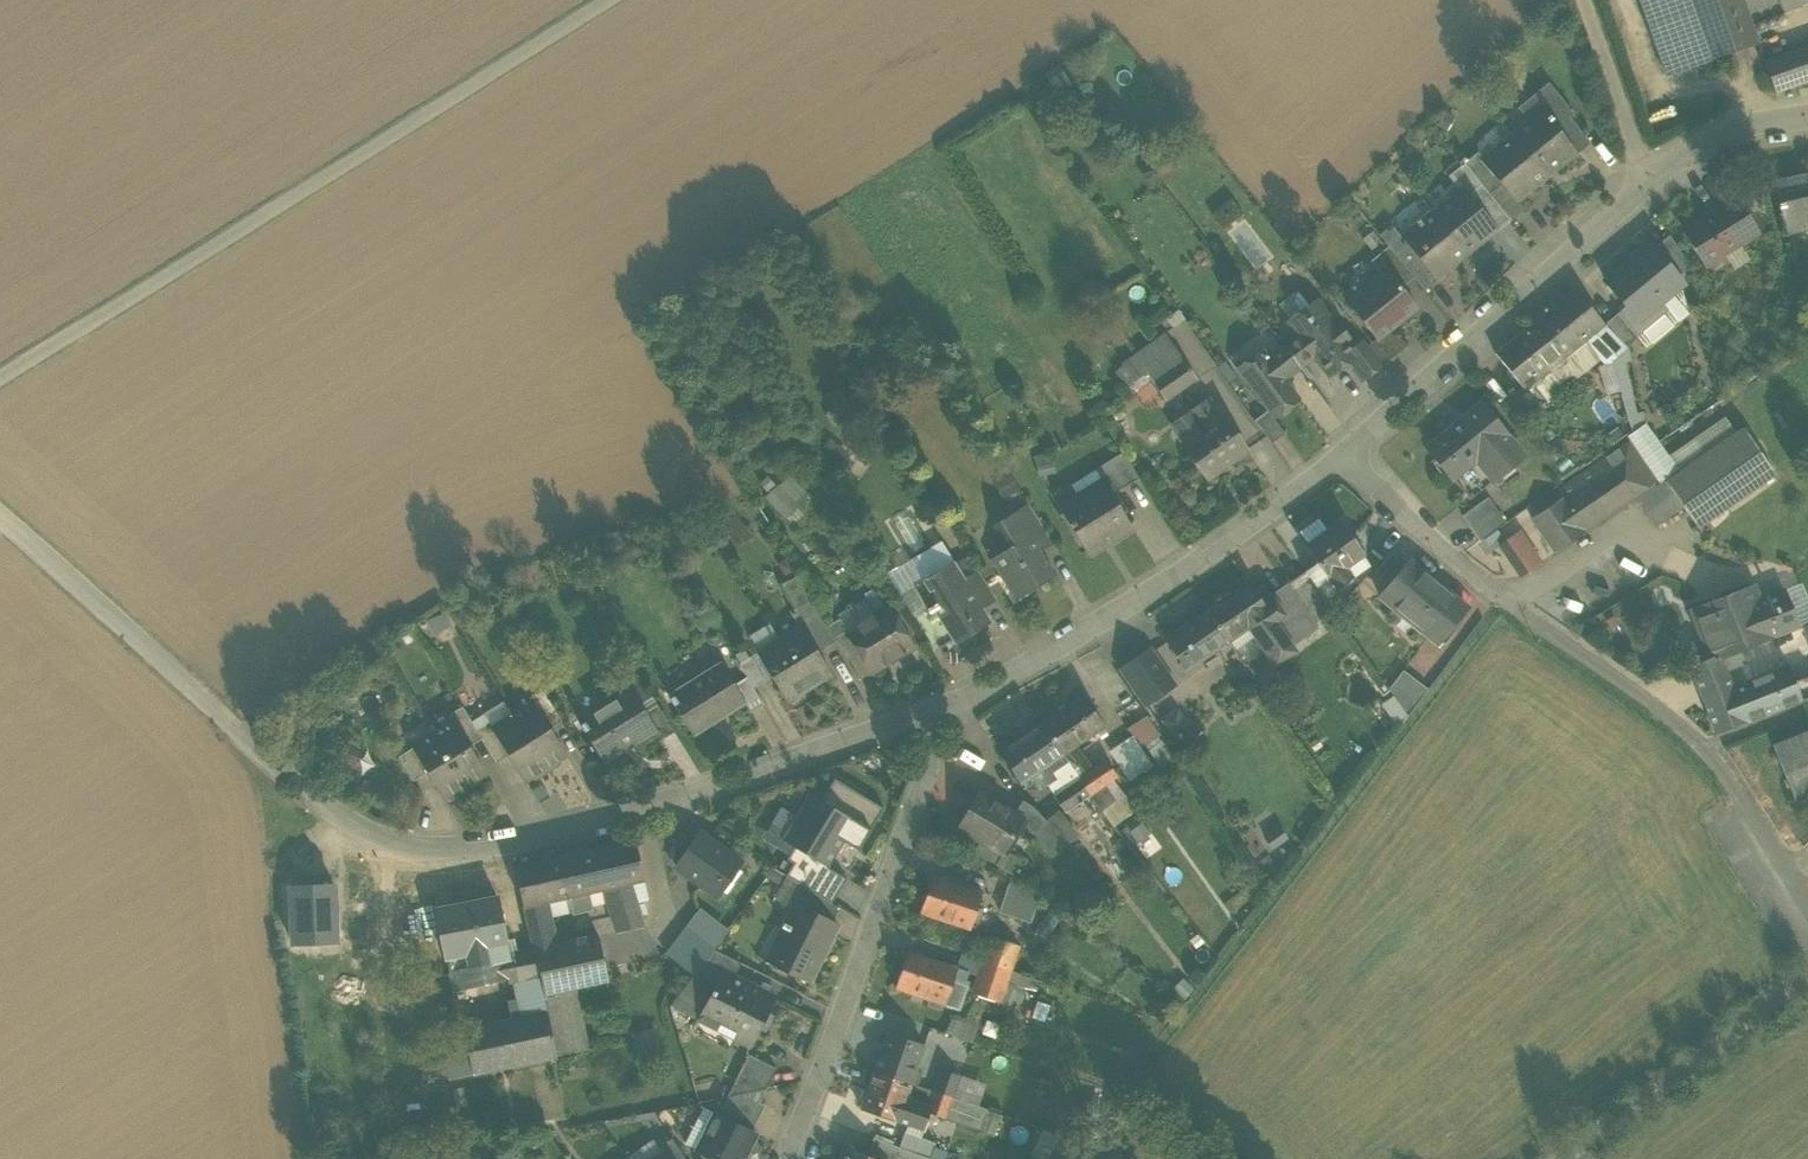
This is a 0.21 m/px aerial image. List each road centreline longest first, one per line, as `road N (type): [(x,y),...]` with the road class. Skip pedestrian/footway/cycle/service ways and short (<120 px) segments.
road 1 (residential): [(232,725),(306,792),(364,829),(428,848),(465,847),(692,793),(949,702)]
road 2 (unclassified): [(0,382),(611,0)]
road 3 (unclassified): [(1343,451),(1471,576),(1712,753),(1807,914)]
road 4 (residential): [(782,1158),(949,702)]
road 5 (residential): [(949,702),(1089,630),(1343,451)]
road 6 (residential): [(1343,451),(1646,183)]
road 7 (track): [(1807,972),(1554,1158)]
road 8 (unclassified): [(0,518),(232,725)]
road 9 (unclassified): [(1646,183),(1584,0)]
road 10 (residential): [(1646,183),(1740,133),(1807,123)]

